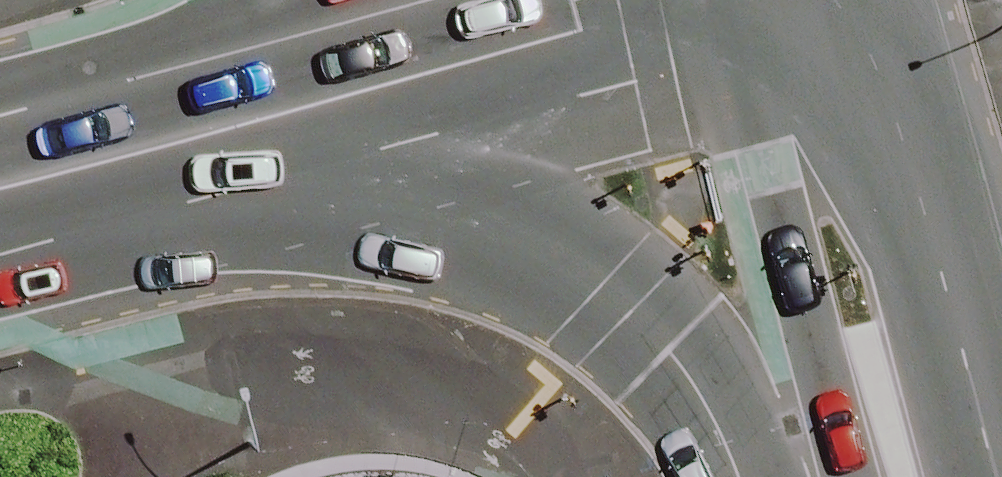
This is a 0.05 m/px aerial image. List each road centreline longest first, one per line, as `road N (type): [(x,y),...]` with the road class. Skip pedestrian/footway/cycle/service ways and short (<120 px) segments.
road 1 (secondary): [(781,476),(635,313),(533,256),(231,128)]
road 2 (secondary): [(776,0),(835,129),(913,476)]
road 3 (secondary): [(231,128),(697,0)]
road 4 (secondary): [(141,153),(249,57),(287,0)]
road 5 (secondary): [(0,191),(141,153)]

